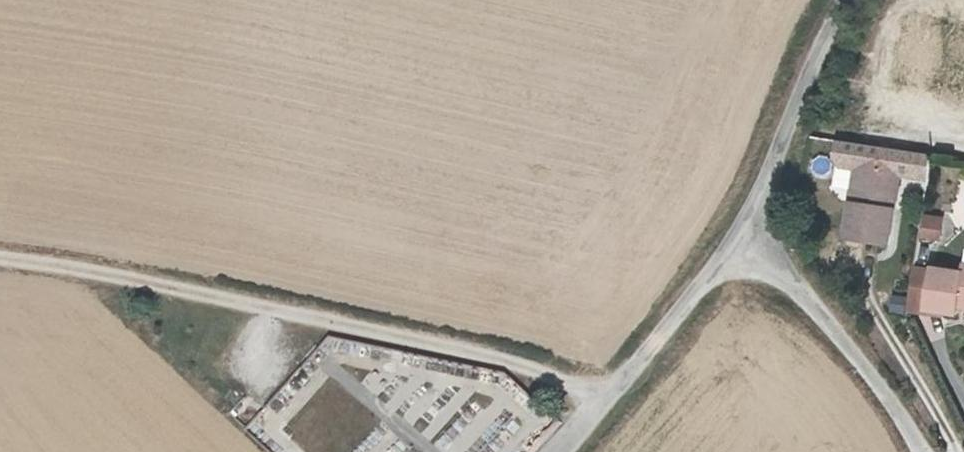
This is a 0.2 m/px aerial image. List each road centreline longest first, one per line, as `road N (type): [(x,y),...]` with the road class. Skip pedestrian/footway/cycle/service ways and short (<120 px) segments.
road 1 (unclassified): [(598,401),(501,360),(143,281)]
road 2 (unclassified): [(922,451),(893,401),(810,303),(749,245)]
road 3 (unclassified): [(749,245),(795,111),(853,0)]
road 4 (unclassified): [(598,401),(749,245)]
road 5 (track): [(0,261),(143,281)]

